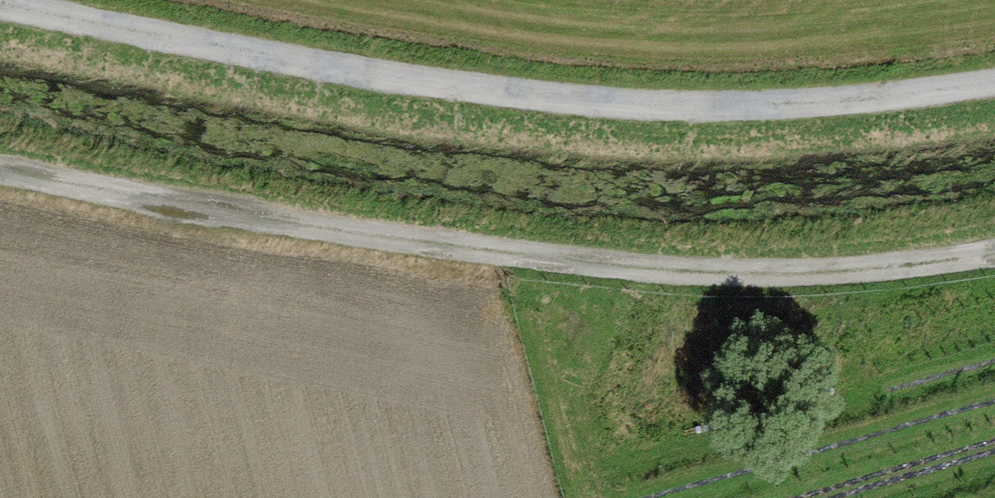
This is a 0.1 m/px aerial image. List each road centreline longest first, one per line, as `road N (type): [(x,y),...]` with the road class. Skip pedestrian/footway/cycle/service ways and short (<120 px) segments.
road 1 (track): [(994,84),(679,110),(464,90),(1,0)]
road 2 (track): [(994,250),(888,269),(721,278),(316,232),(0,176)]

